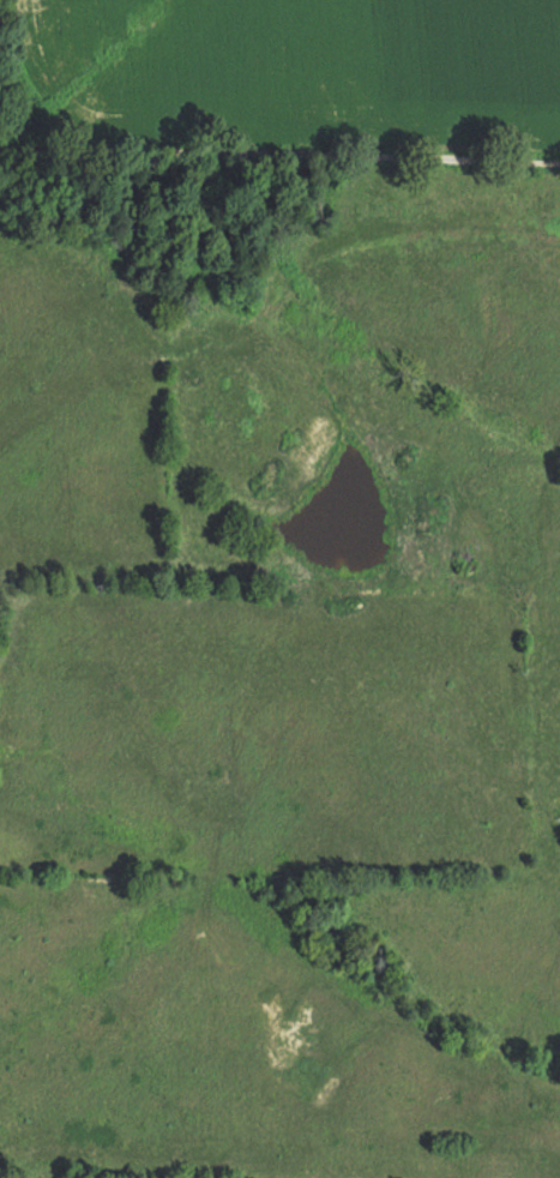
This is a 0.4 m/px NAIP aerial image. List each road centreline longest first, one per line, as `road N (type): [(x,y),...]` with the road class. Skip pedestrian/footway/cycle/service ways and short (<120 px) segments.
road 1 (residential): [(0,175),(559,186)]

